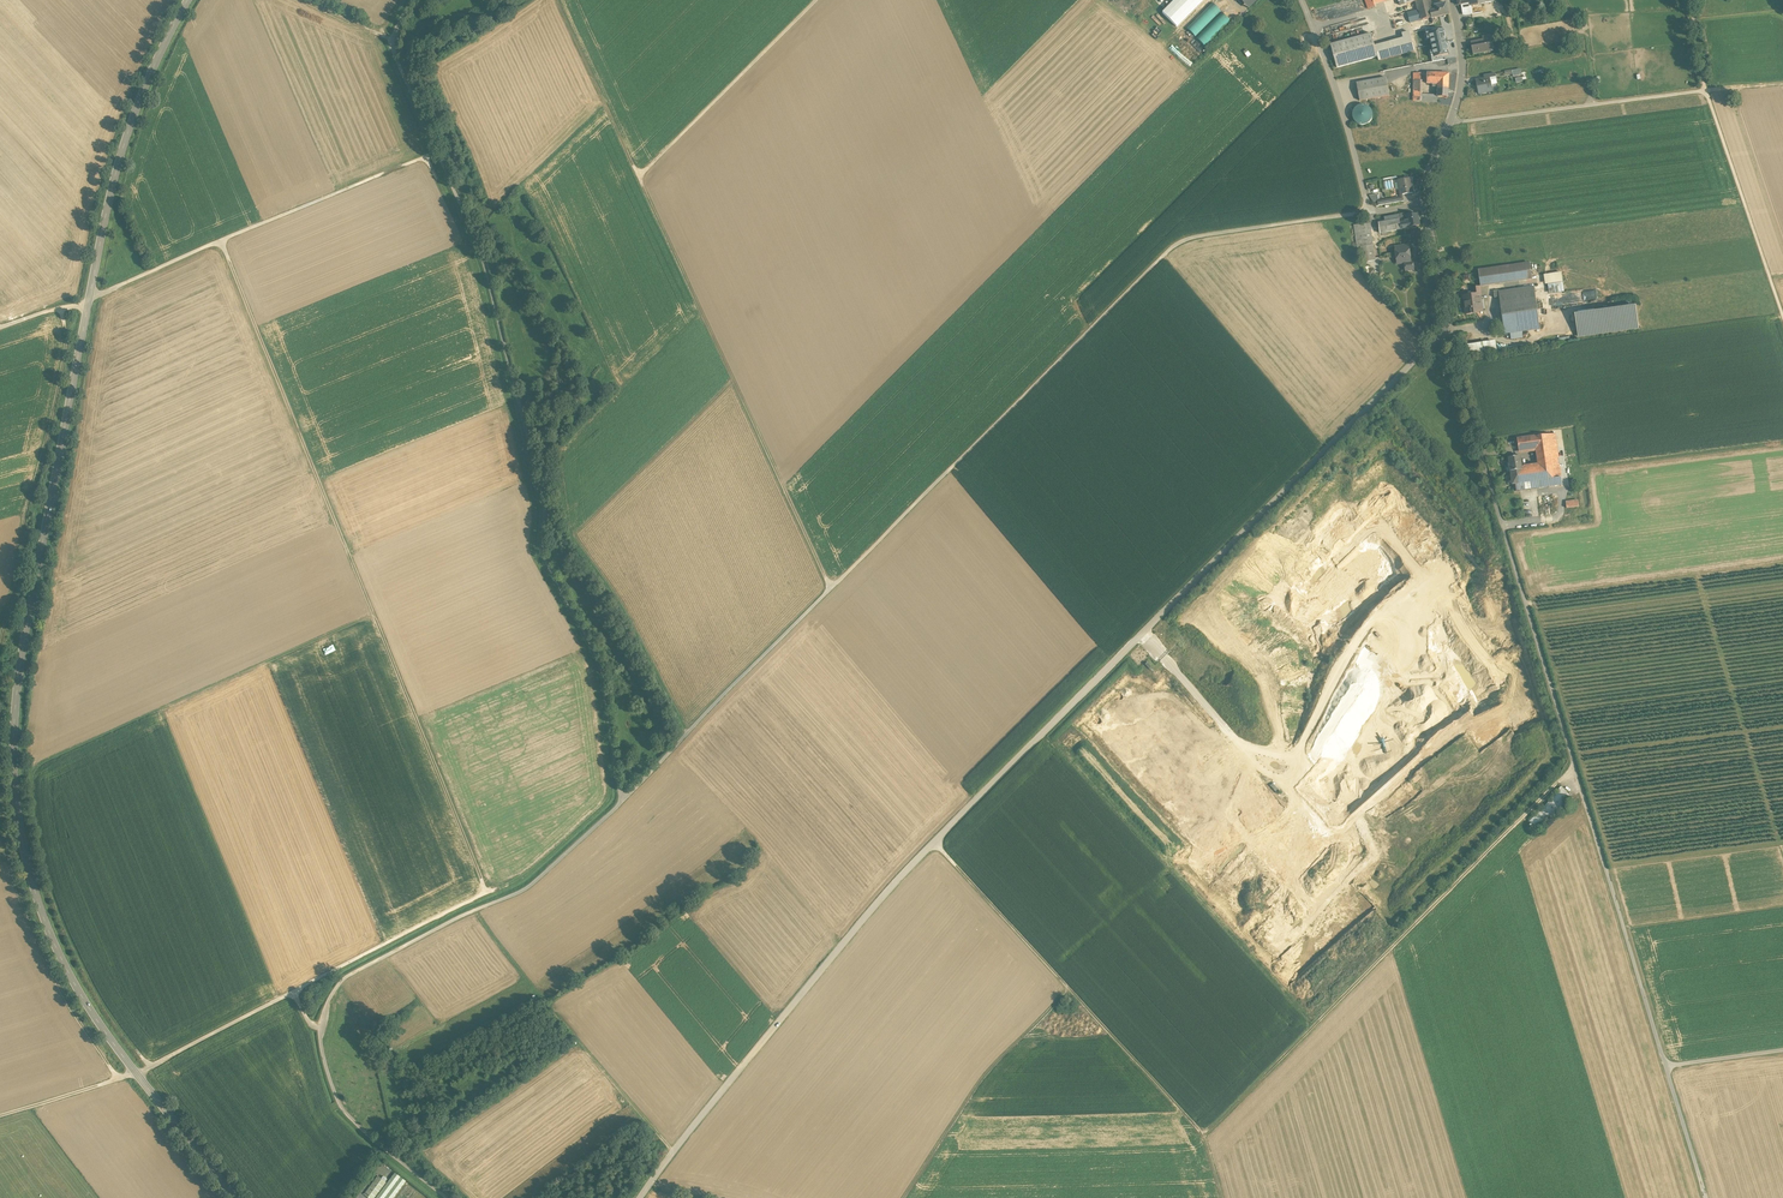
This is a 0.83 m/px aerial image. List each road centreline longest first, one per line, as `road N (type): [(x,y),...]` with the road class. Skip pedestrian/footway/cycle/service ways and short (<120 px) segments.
road 1 (track): [(1368,211),(1179,241),(578,845),(530,888),(341,981),(320,1032),(336,1098),(361,1129),(447,1197)]
road 2 (tertiary): [(1451,0),(1460,84),(1422,203),(1445,321),(1439,336),(909,869),(640,1197)]
road 3 (track): [(442,183),(494,321),(535,504),(532,551),(594,669),(605,803),(522,878),(152,1067),(0,1115)]
road 4 (secondary): [(234,1197),(107,1036),(60,952),(32,870),(18,763),(22,688),(113,206),(139,118),(195,0)]
road 5 (track): [(1443,328),(1710,1197)]
road 6 (track): [(625,798),(603,668),(544,551),(546,506),(490,265),(392,46),(414,0)]
road 7 (track): [(377,617),(35,770),(59,905),(102,1002),(152,1067)]
road 8 (track): [(227,245),(487,892)]
road 9 (track): [(831,588),(558,0)]
road 10 (track): [(1204,1137),(1574,767)]
road 11 (track): [(1223,1197),(1197,1127),(935,841)]
road 12 (track): [(430,162),(94,300)]
road 13 (track): [(66,313),(70,356),(0,663)]
road 14 (track): [(1449,125),(1782,83)]
road 15 (track): [(689,732),(625,609),(581,548),(563,494),(562,447)]
road 16 (track): [(0,790),(36,937),(117,1079)]
road 17 (track): [(672,1153),(476,910)]
road 18 (track): [(905,1197),(987,1076),(1069,991)]
road 19 (track): [(639,175),(814,0)]
road 20 (track): [(1704,91),(1782,316)]
road 21 (track): [(1300,0),(1368,211)]
road 22 (track): [(1578,475),(1782,448)]
road 23 (track): [(403,69),(527,0)]

